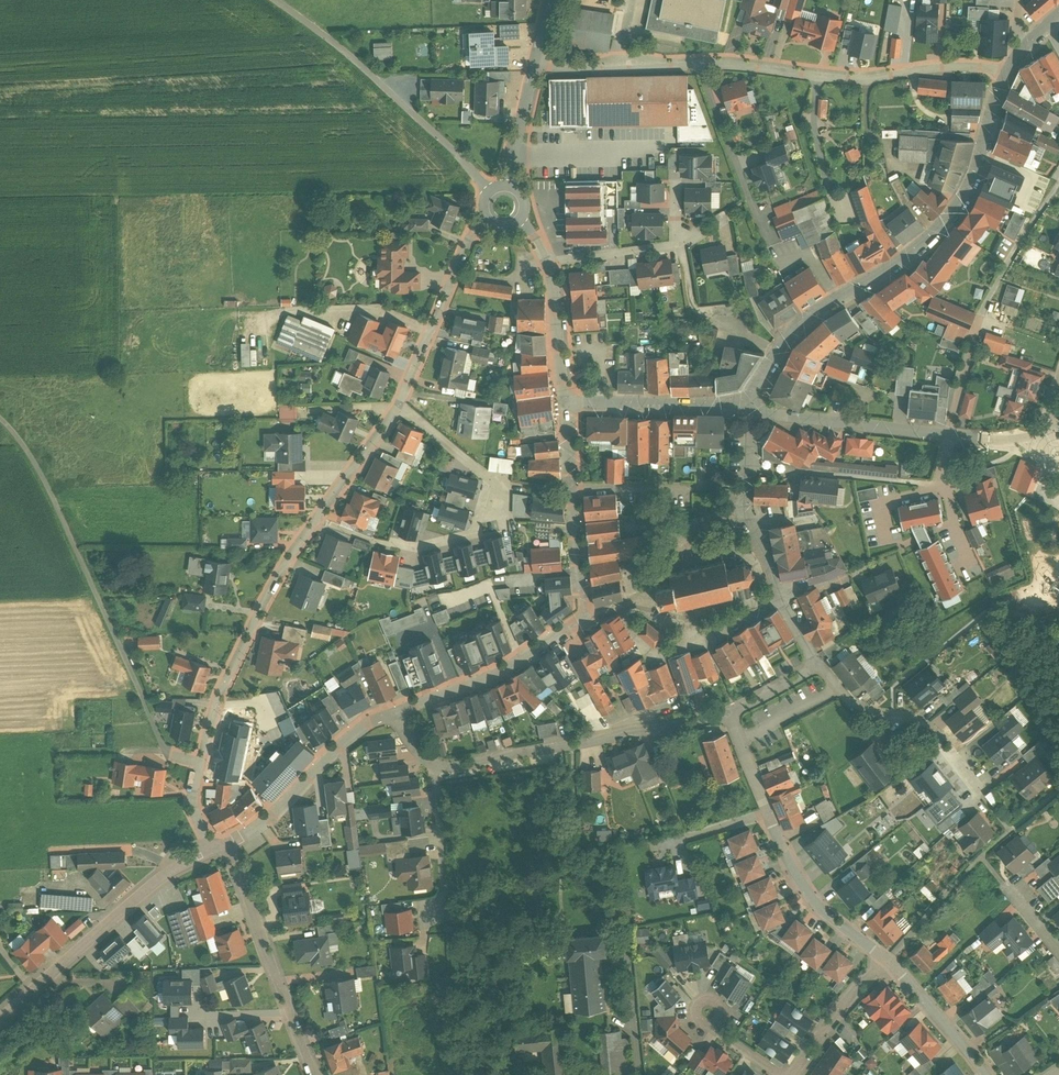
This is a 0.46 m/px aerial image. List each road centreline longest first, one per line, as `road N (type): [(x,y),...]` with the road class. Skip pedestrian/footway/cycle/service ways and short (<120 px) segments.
road 1 (residential): [(398,406),(292,547),(225,692),(195,771),(196,813),(210,849)]
road 2 (residential): [(1008,72),(979,170),(956,212),(921,246),(838,295),(788,337),(761,381),(753,413)]
road 3 (residential): [(563,403),(580,617),(524,658),(399,711)]
road 4 (track): [(197,763),(169,757),(161,743),(29,452),(0,418)]
road 5 (residential): [(399,711),(416,745),(445,764),(727,711)]
road 6 (residential): [(698,64),(869,79),(930,68),(1008,72)]
road 7 (residential): [(727,711),(809,897),(884,963)]
road 8 (residential): [(380,543),(416,551),(488,534),(505,515),(498,484),(398,406)]
road 9 (residential): [(753,413),(978,437),(1046,435)]
road 10 (residential): [(490,193),(346,52),(275,0)]
road 11 (residential): [(753,413),(748,529),(760,568),(817,664)]
road 12 (residential): [(210,849),(144,890),(0,1015)]
road 13 (residential): [(228,841),(315,1074)]
road 14 (residential): [(399,711),(343,744),(270,817),(228,841)]
road 15 (residential): [(817,664),(859,711),(922,727),(978,792)]
road 16 (residential): [(488,217),(474,232),(398,406)]
road 17 (residential): [(728,213),(671,243),(542,262)]
road 18 (residential): [(563,403),(753,413)]
road 19 (residential): [(535,62),(698,64)]
road 20 (residential): [(884,963),(983,1074)]
road 21 (residential): [(884,963),(794,1074)]
road 22 (residential): [(744,199),(698,64)]
road 23 (residential): [(542,262),(563,403)]
road 24 (residential): [(535,62),(508,187)]

